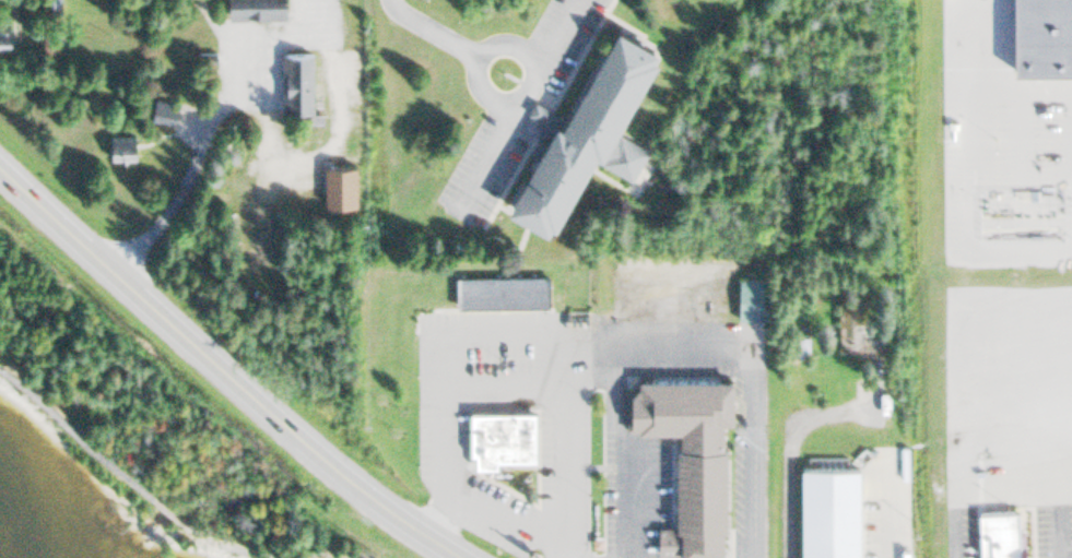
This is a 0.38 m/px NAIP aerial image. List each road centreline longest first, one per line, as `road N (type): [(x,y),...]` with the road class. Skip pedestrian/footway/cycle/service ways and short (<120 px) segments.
road 1 (primary): [(458,557),(330,468),(0,168)]

